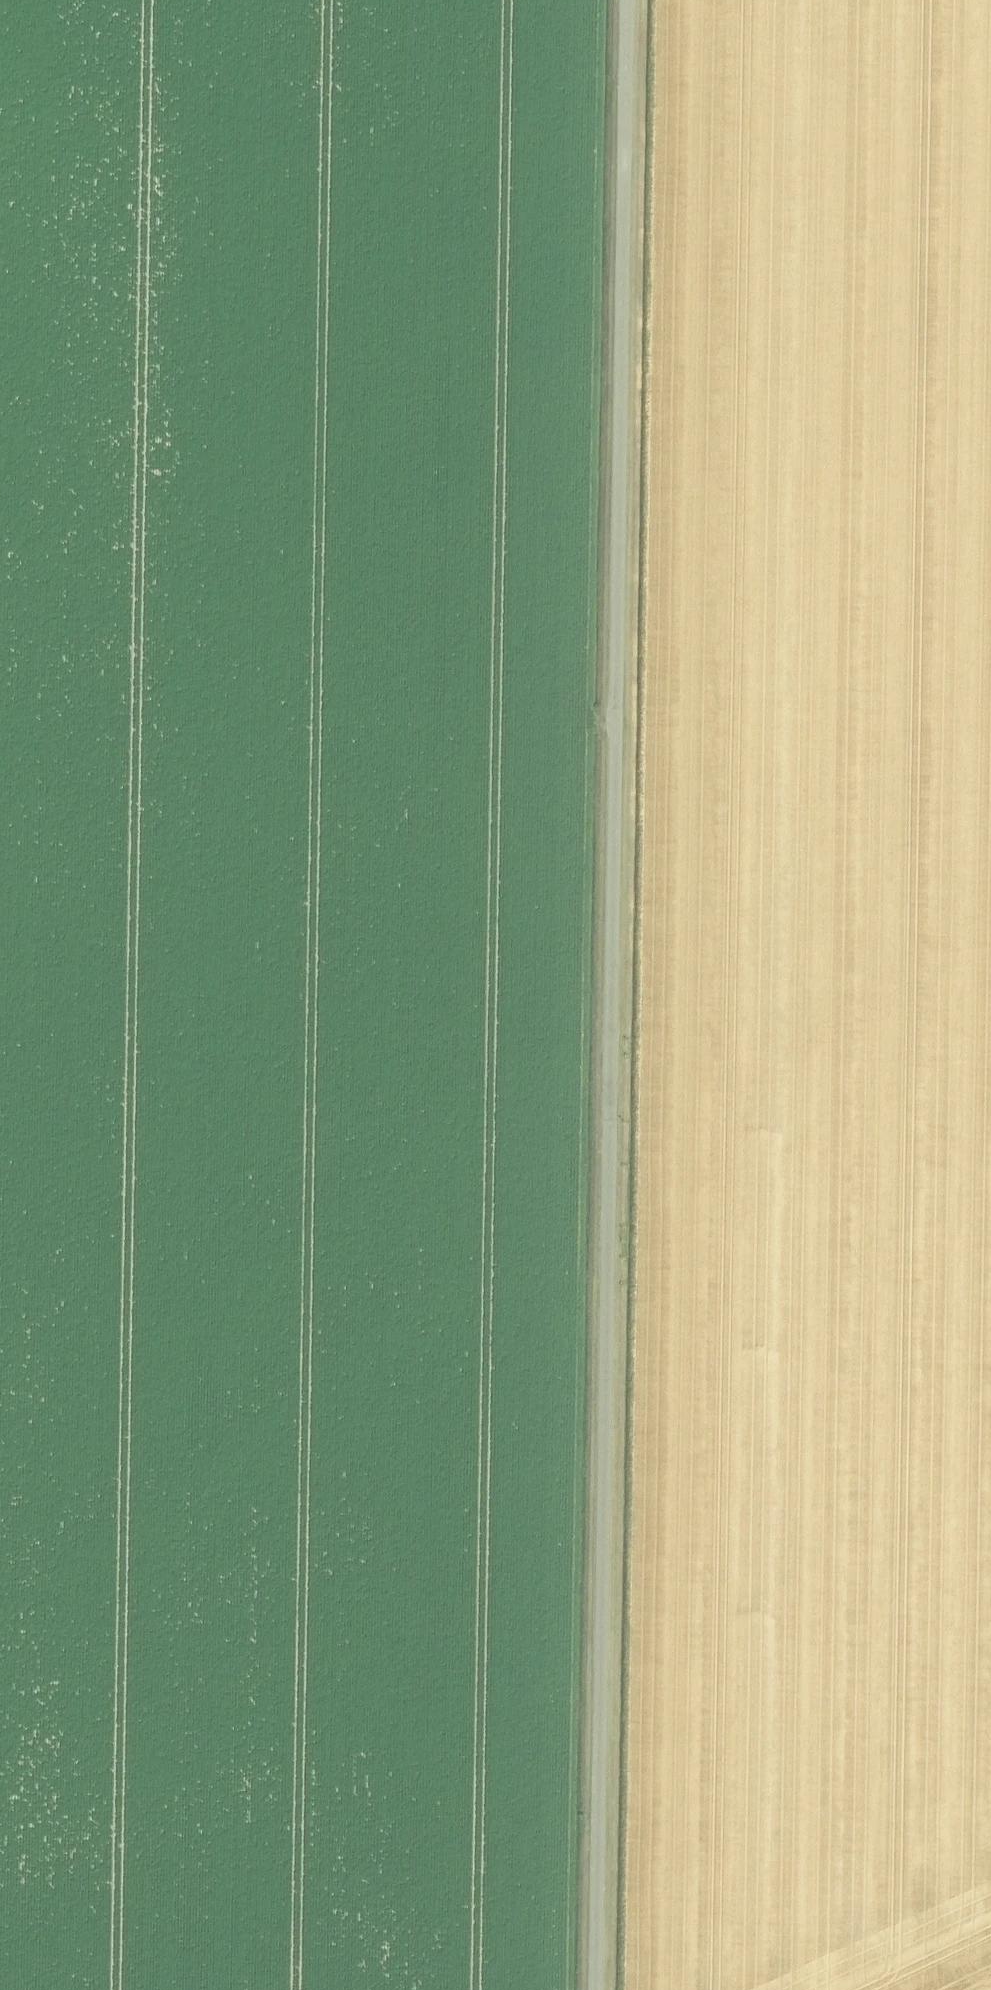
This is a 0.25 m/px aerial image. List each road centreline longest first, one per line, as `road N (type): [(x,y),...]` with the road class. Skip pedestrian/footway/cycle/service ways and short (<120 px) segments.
road 1 (unclassified): [(599,1989),(630,0)]

